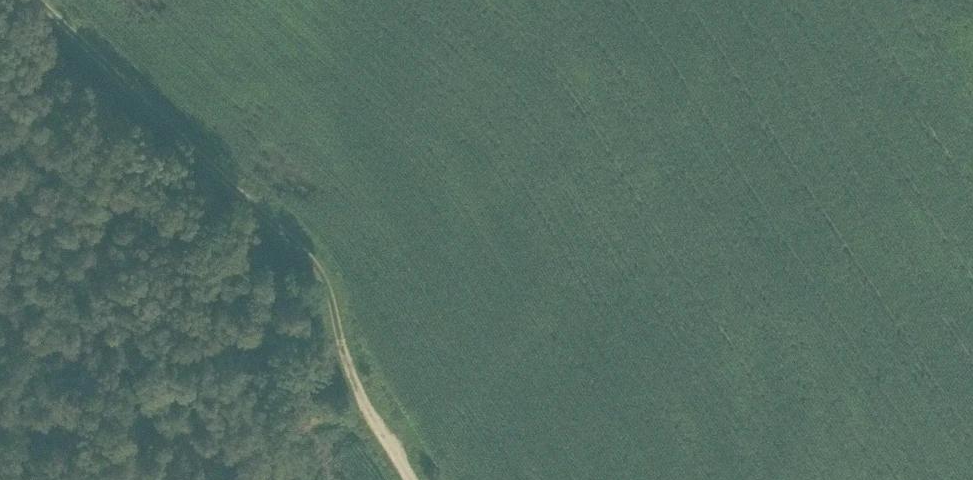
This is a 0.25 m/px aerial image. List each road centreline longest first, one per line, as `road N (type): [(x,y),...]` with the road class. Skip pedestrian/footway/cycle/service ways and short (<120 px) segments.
road 1 (track): [(410,479),(361,399),(327,291),(308,260),(37,0)]

